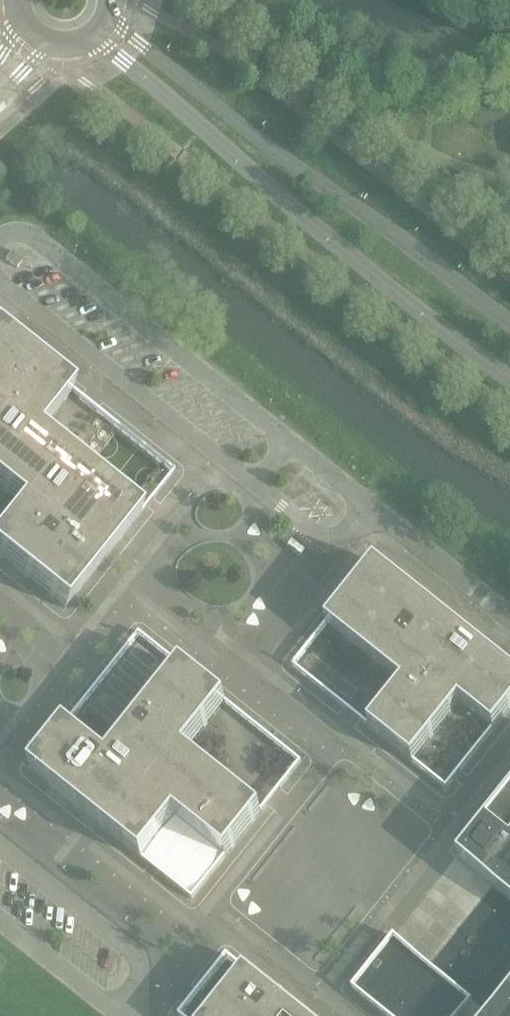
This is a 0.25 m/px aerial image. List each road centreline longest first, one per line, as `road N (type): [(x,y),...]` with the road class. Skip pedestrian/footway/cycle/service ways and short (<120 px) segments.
road 1 (secondary): [(94,39),(509,376)]
road 2 (secondary): [(509,315),(109,21)]
road 3 (residential): [(382,515),(44,243),(22,232),(0,239)]
road 4 (residential): [(382,515),(332,535),(313,531),(0,281)]
road 5 (residential): [(509,618),(382,515)]
road 6 (residential): [(0,919),(122,1015)]

